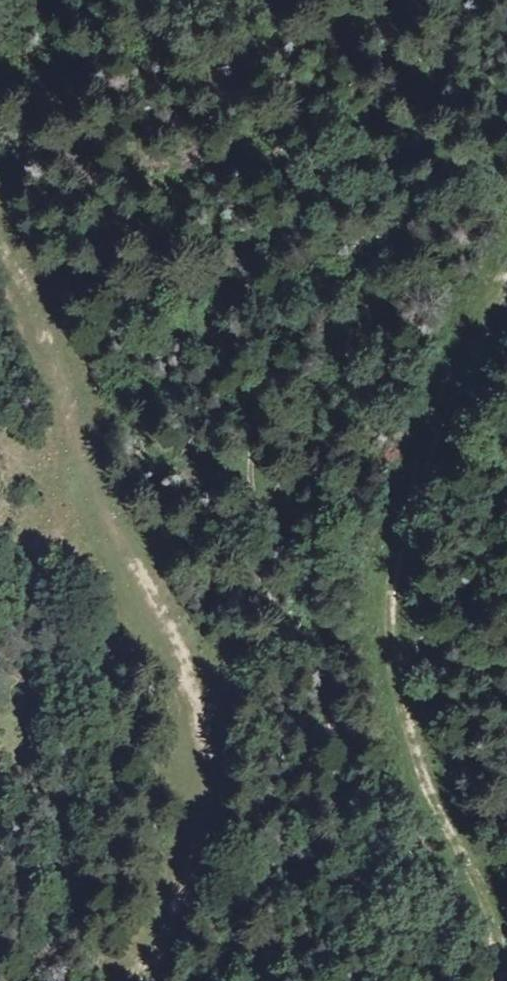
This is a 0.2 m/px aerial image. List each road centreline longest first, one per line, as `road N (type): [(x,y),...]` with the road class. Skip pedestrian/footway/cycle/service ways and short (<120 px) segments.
road 1 (track): [(0,239),(58,361),(89,461),(170,627),(203,727),(205,798),(194,889),(162,980)]
road 2 (track): [(506,969),(398,670),(389,592),(401,518),(430,439),(506,272)]

